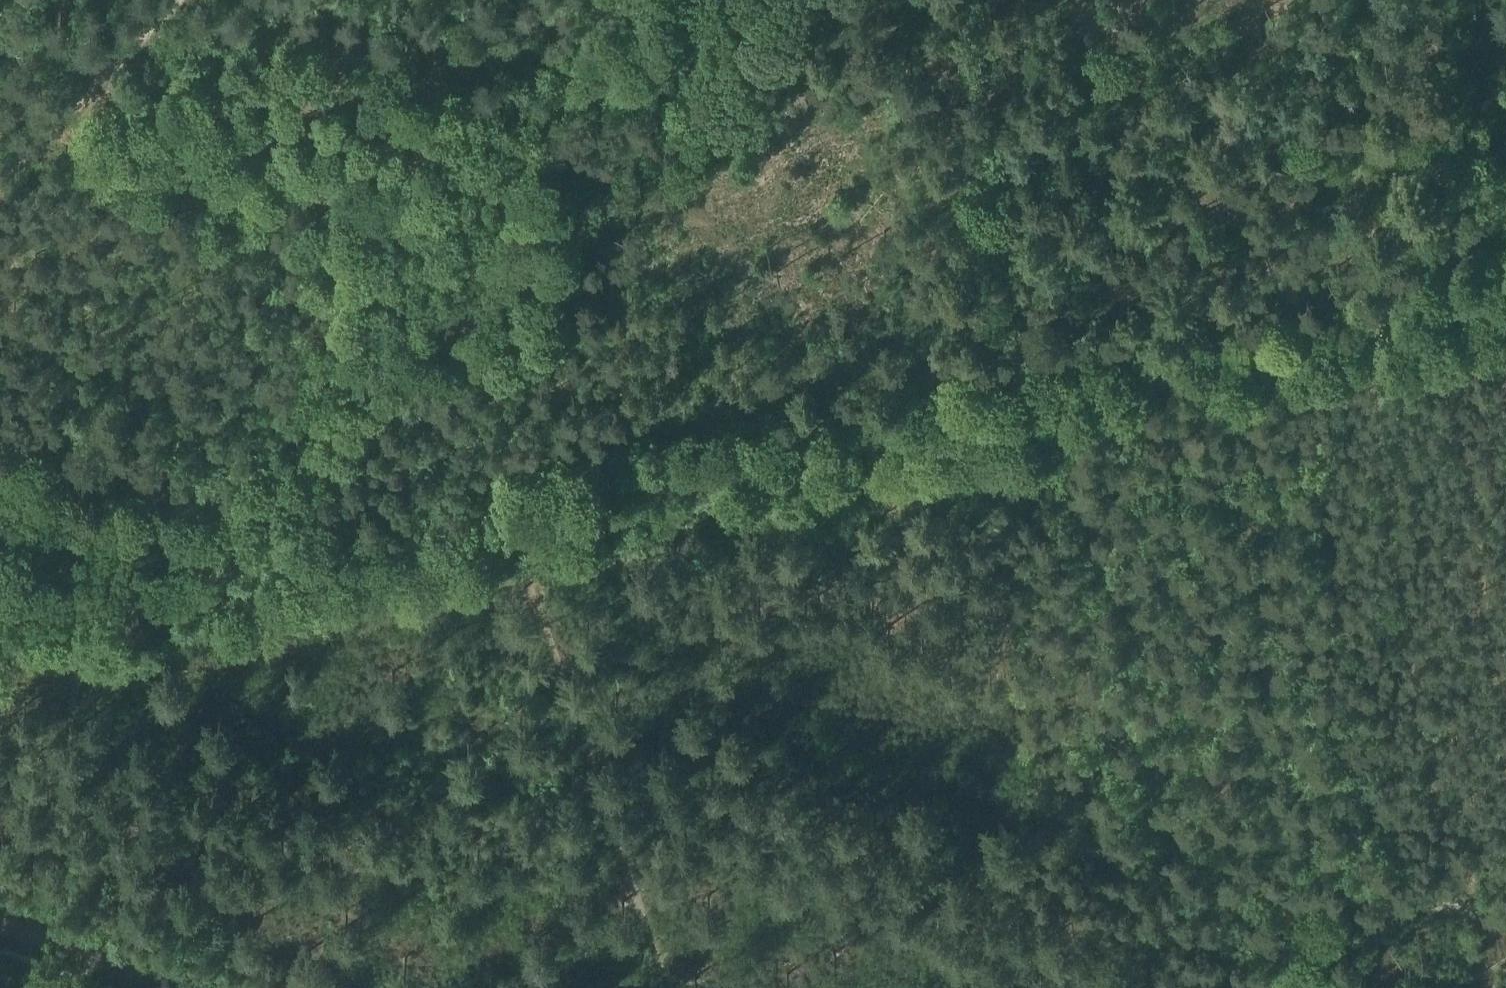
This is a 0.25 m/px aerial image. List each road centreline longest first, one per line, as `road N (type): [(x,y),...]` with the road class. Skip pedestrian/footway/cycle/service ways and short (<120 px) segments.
road 1 (track): [(0,631),(1505,308)]
road 2 (track): [(1433,0),(1452,334)]
road 3 (track): [(0,922),(175,987)]
road 4 (track): [(85,89),(171,0)]

